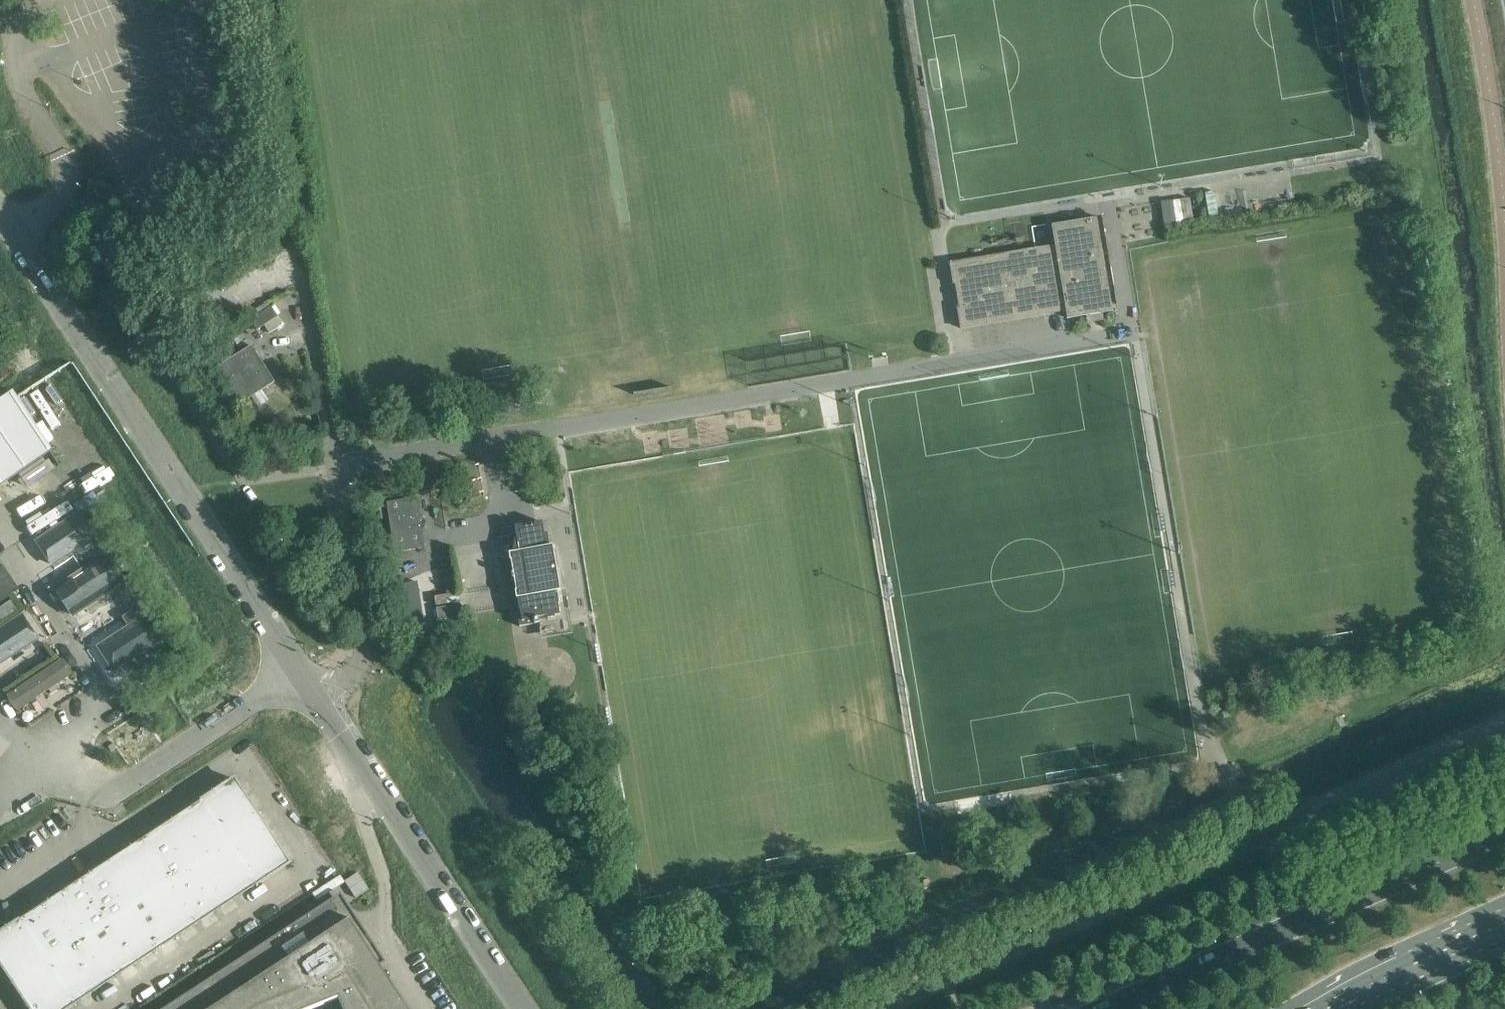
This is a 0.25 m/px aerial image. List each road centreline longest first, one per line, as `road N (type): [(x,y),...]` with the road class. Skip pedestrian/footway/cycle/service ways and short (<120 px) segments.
road 1 (residential): [(523,1008),(0,216)]
road 2 (secondary): [(1504,830),(1107,1008)]
road 3 (secondary): [(1318,1008),(1504,924)]

